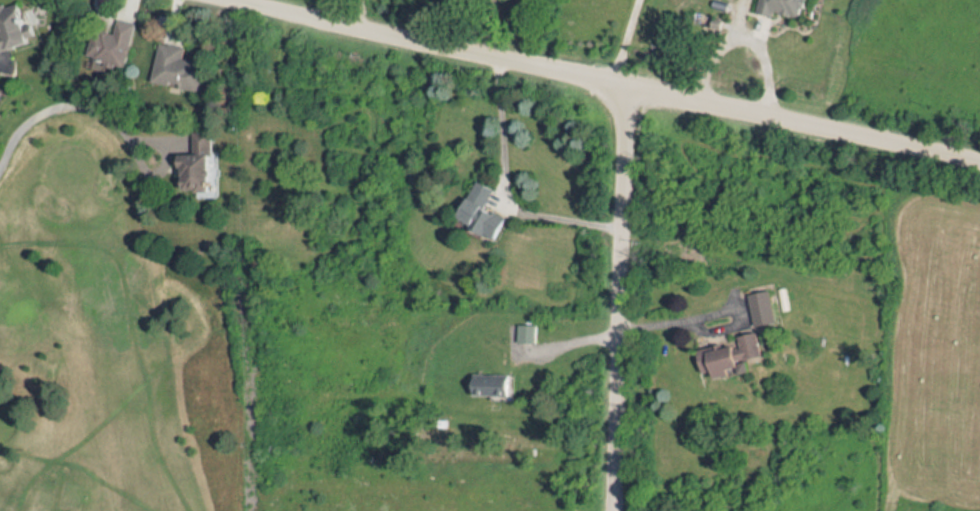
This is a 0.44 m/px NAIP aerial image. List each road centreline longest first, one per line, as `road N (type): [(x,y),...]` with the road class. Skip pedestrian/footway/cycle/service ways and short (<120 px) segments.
road 1 (residential): [(979,163),(230,0)]
road 2 (residential): [(618,510),(618,86)]

